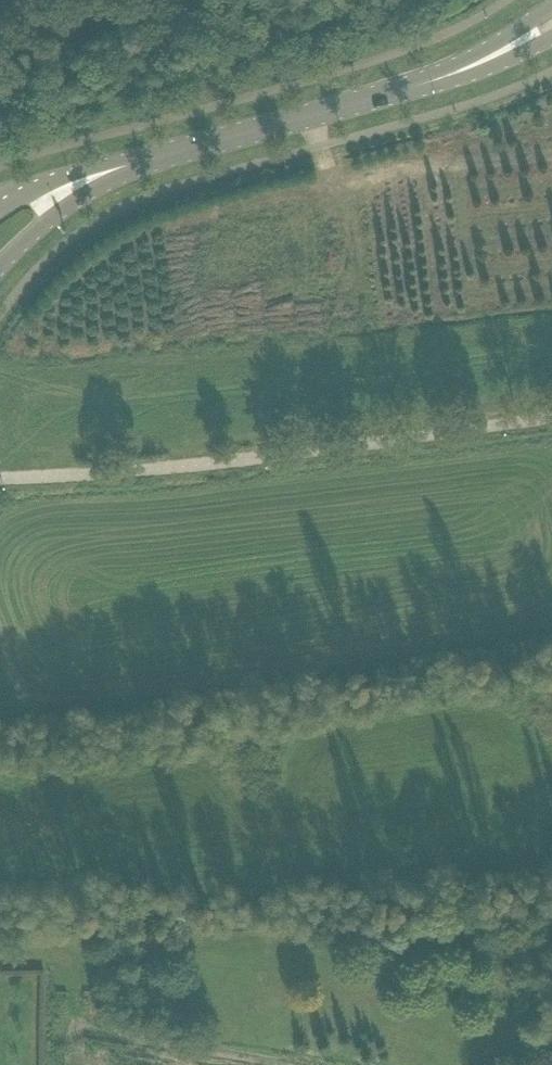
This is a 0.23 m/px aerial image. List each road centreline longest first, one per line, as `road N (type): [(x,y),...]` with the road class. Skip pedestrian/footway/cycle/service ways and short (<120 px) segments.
road 1 (secondary): [(141,162),(453,74),(513,48)]
road 2 (secondary): [(0,266),(56,214),(141,162)]
road 3 (secondary): [(141,162),(88,167),(0,209)]

